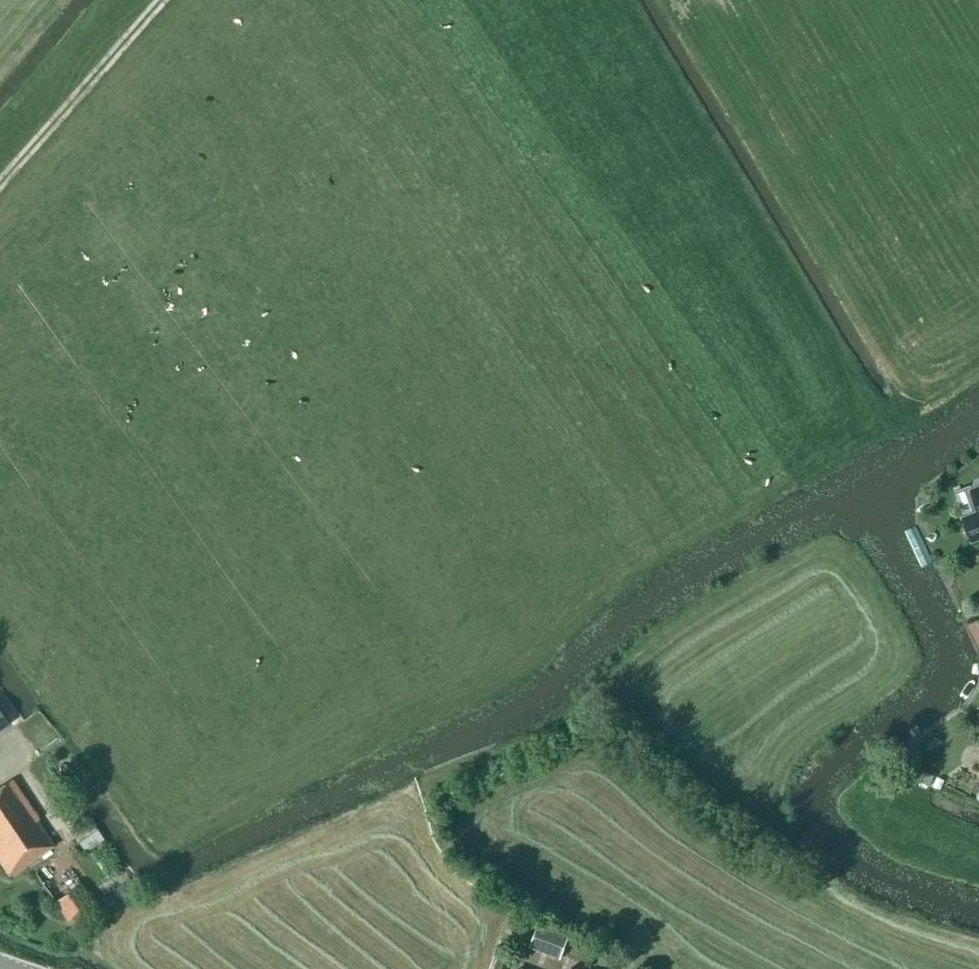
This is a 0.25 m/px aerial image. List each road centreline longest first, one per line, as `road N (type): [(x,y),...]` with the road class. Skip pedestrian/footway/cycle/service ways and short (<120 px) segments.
road 1 (track): [(0,184),(162,0)]

